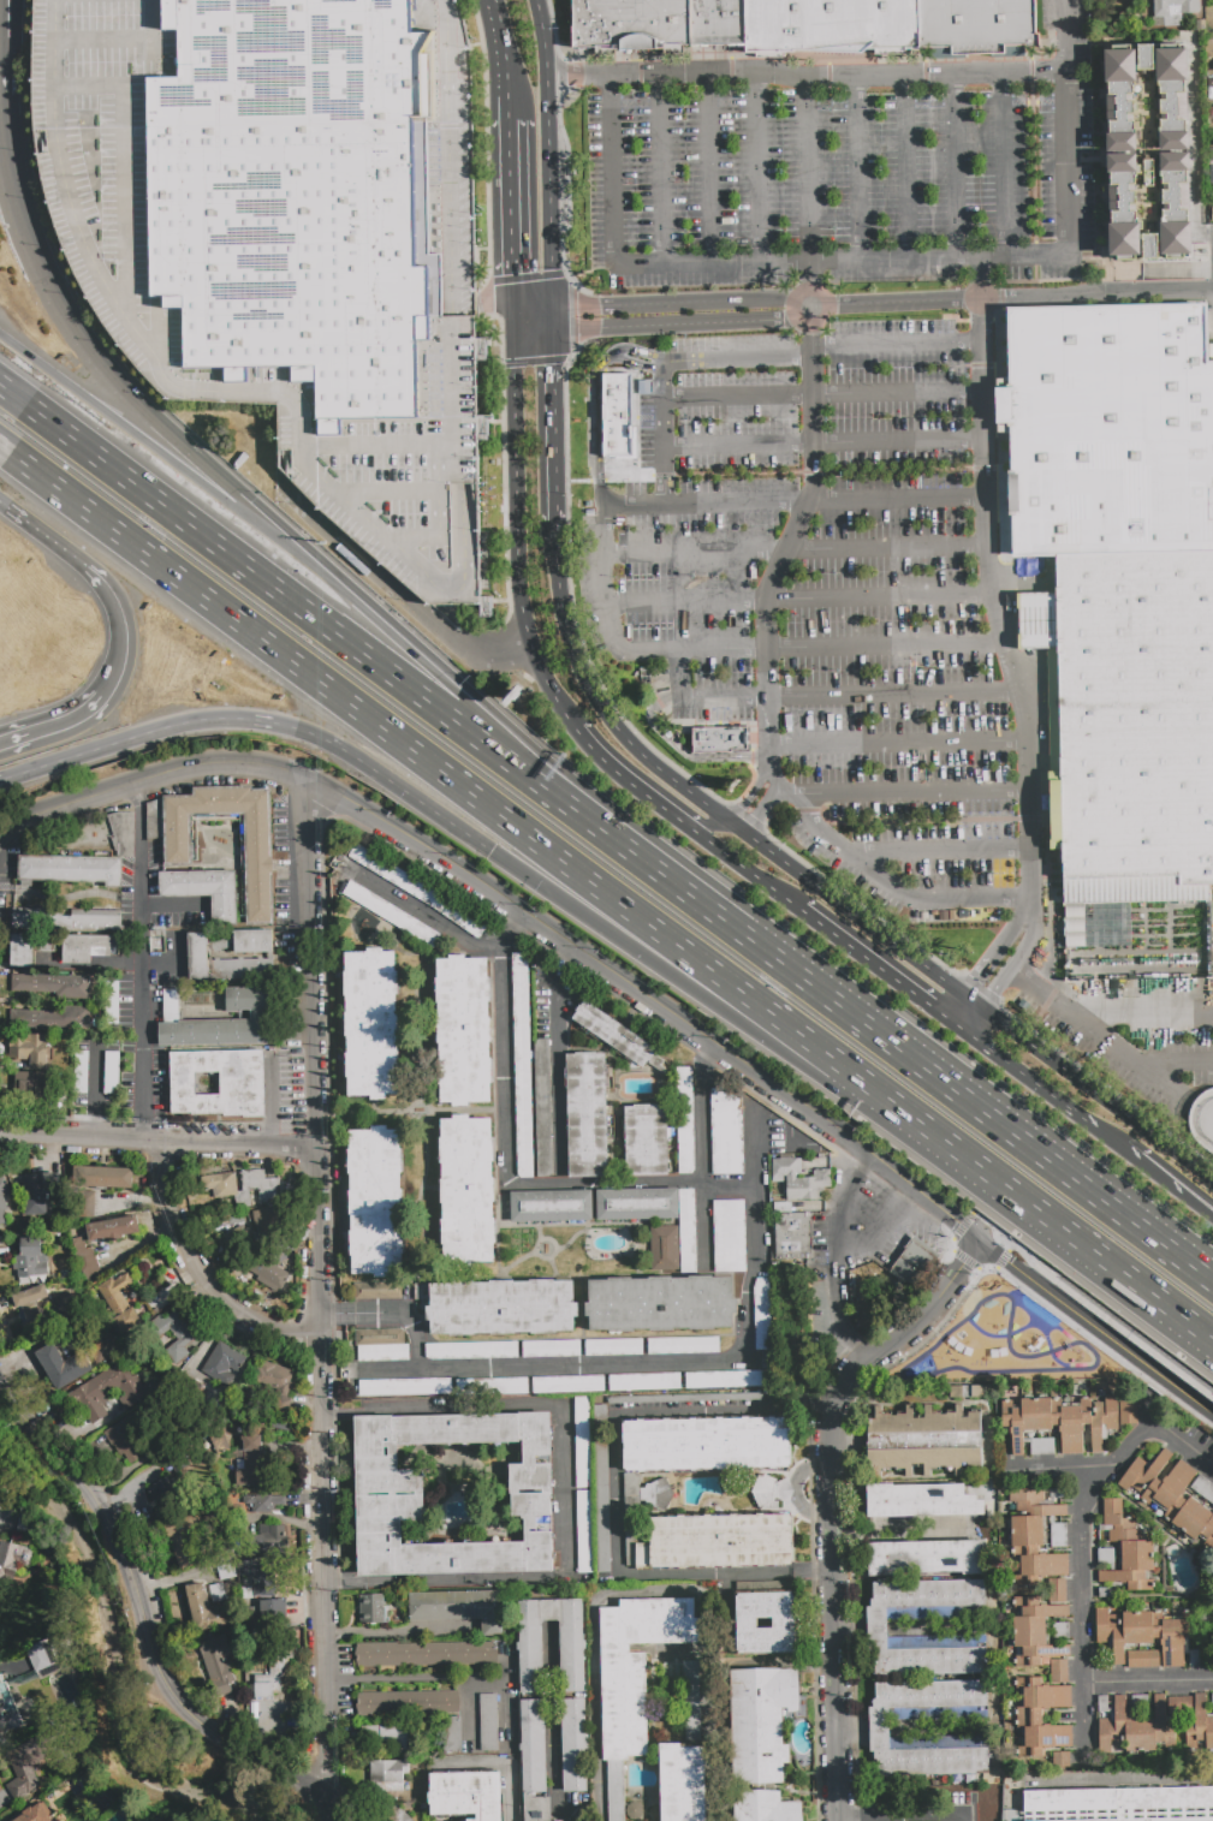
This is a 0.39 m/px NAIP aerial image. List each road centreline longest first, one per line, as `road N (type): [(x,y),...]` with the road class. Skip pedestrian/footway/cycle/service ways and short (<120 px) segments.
road 1 (motorway): [(0,450),(726,987)]
road 2 (motorway): [(1212,1285),(530,779)]
road 3 (secondary): [(1212,1182),(659,772),(603,714)]
road 4 (tertiary): [(309,780),(534,917),(867,1156)]
road 5 (residential): [(317,1803),(326,1632),(316,1147)]
road 6 (residential): [(981,1239),(910,1331),(844,1377),(833,1402),(838,1820)]
road 7 (motorway): [(0,784),(188,727),(269,726),(353,758),(536,881)]
road 8 (motorway): [(447,720),(0,389)]
road 9 (residential): [(317,1803),(189,1716),(170,1692),(118,1541),(82,1484),(0,1390)]
road 10 (motorway): [(242,508),(120,387),(58,299),(17,200),(6,117)]
road 11 (secondary): [(513,335),(525,621),(543,677),(597,757)]
road 12 (residential): [(1154,1420),(1122,1460),(1080,1465),(1082,1683),(1212,1681)]
road 13 (motorway): [(536,881),(861,1107),(903,1117)]
road 14 (motorway): [(530,779),(463,695),(242,508)]
road 15 (motorway): [(903,1117),(1212,1346)]
road 16 (residential): [(316,1147),(309,780)]
road 17 (residential): [(151,1141),(143,1121),(132,784)]
road 18 (tertiary): [(0,845),(30,825),(170,769),(220,762),(309,780)]
road 19 (residential): [(316,1147),(0,1132)]
road 20 (motorway): [(242,508),(0,336)]
road 21 (tertiary): [(981,1239),(1212,1409)]
road 22 (residential): [(317,1337),(255,1322),(198,1273),(162,1204),(151,1141)]
road 23 (motorway): [(726,987),(903,1117)]
road 24 (secondary): [(802,911),(964,1035)]
road 25 (secondary): [(603,714),(569,635),(558,519)]
road 26 (secondary): [(964,1035),(1125,1149)]
road 27 (secondary): [(558,519),(553,334)]
road 28 (secondary): [(510,120),(512,303)]
road 29 (secondary): [(552,313),(548,151)]
road 30 (secondary): [(548,151),(536,0)]
road 31 (secondary): [(682,826),(802,911)]
road 32 (residential): [(420,1368),(416,1332),(403,1314),(319,1313)]
road 33 (motorway): [(87,570),(111,599),(123,631),(107,694)]
road 34 (motorway): [(107,694),(83,719),(0,748)]
road 35 (secondary): [(494,0),(510,120)]

